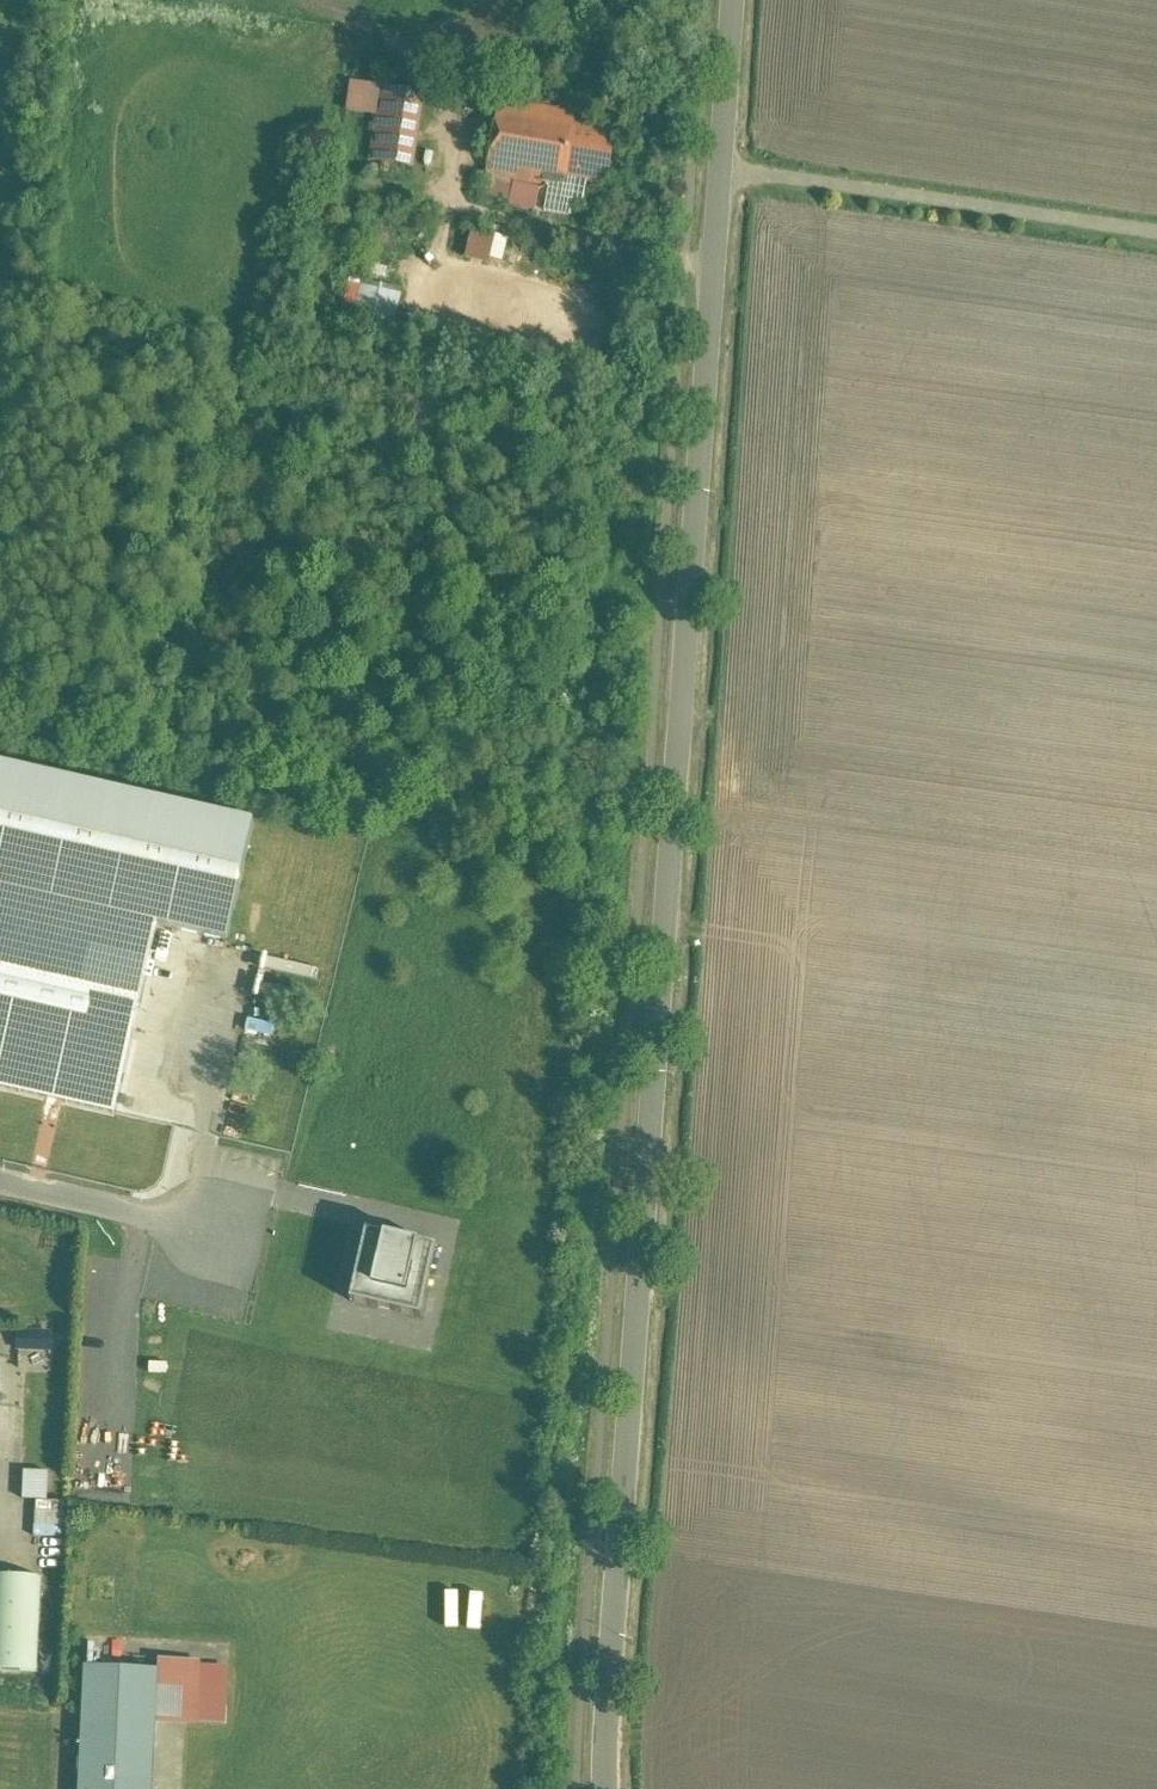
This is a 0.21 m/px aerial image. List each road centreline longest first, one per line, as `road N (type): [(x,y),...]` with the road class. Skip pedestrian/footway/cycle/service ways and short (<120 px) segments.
road 1 (tertiary): [(730,0),(607,1788)]
road 2 (residential): [(213,1233),(0,1185)]

